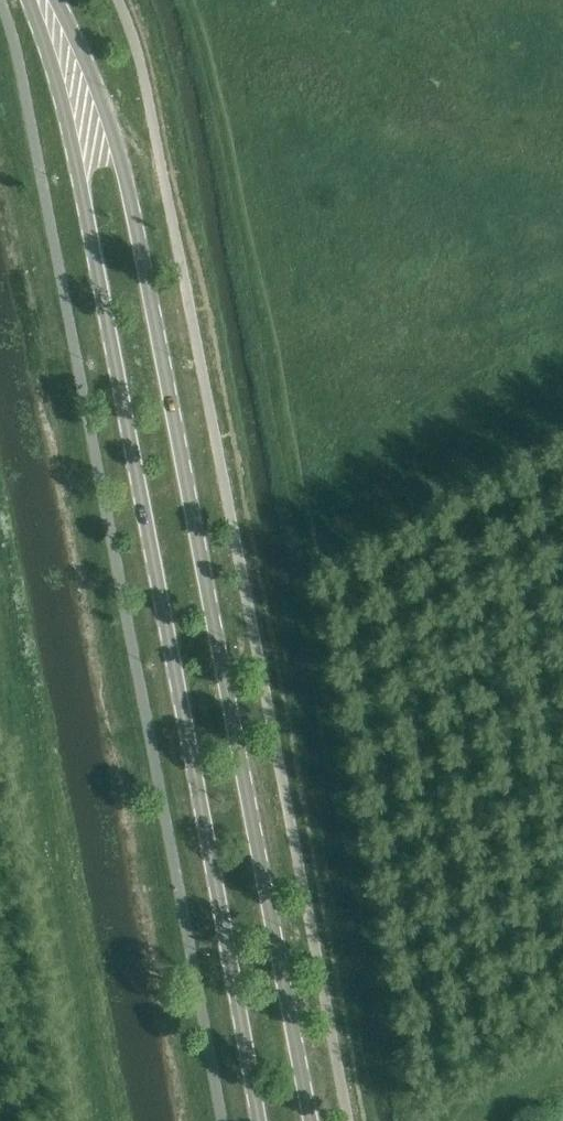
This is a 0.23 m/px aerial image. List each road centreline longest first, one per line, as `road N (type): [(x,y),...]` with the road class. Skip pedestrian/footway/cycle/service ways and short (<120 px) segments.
road 1 (tertiary): [(313,1120),(127,180),(58,0)]
road 2 (tertiary): [(30,0),(60,86),(83,187),(259,1120)]

